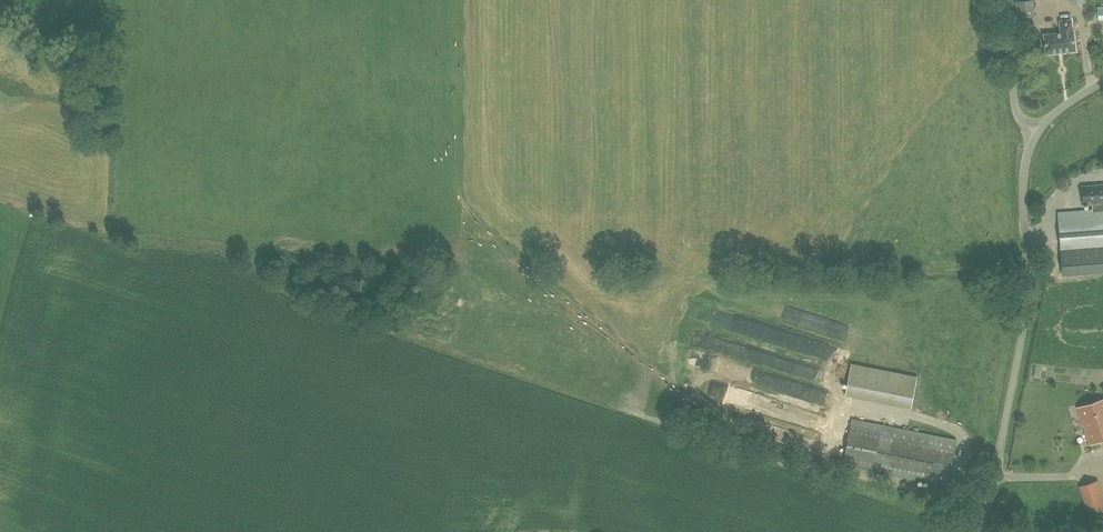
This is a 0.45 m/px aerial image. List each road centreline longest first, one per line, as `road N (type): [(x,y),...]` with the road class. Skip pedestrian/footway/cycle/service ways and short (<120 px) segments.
road 1 (unclassified): [(983,531),(1032,273),(1023,177),(1033,137)]
road 2 (unclassified): [(1033,137),(1016,115),(1004,0)]

